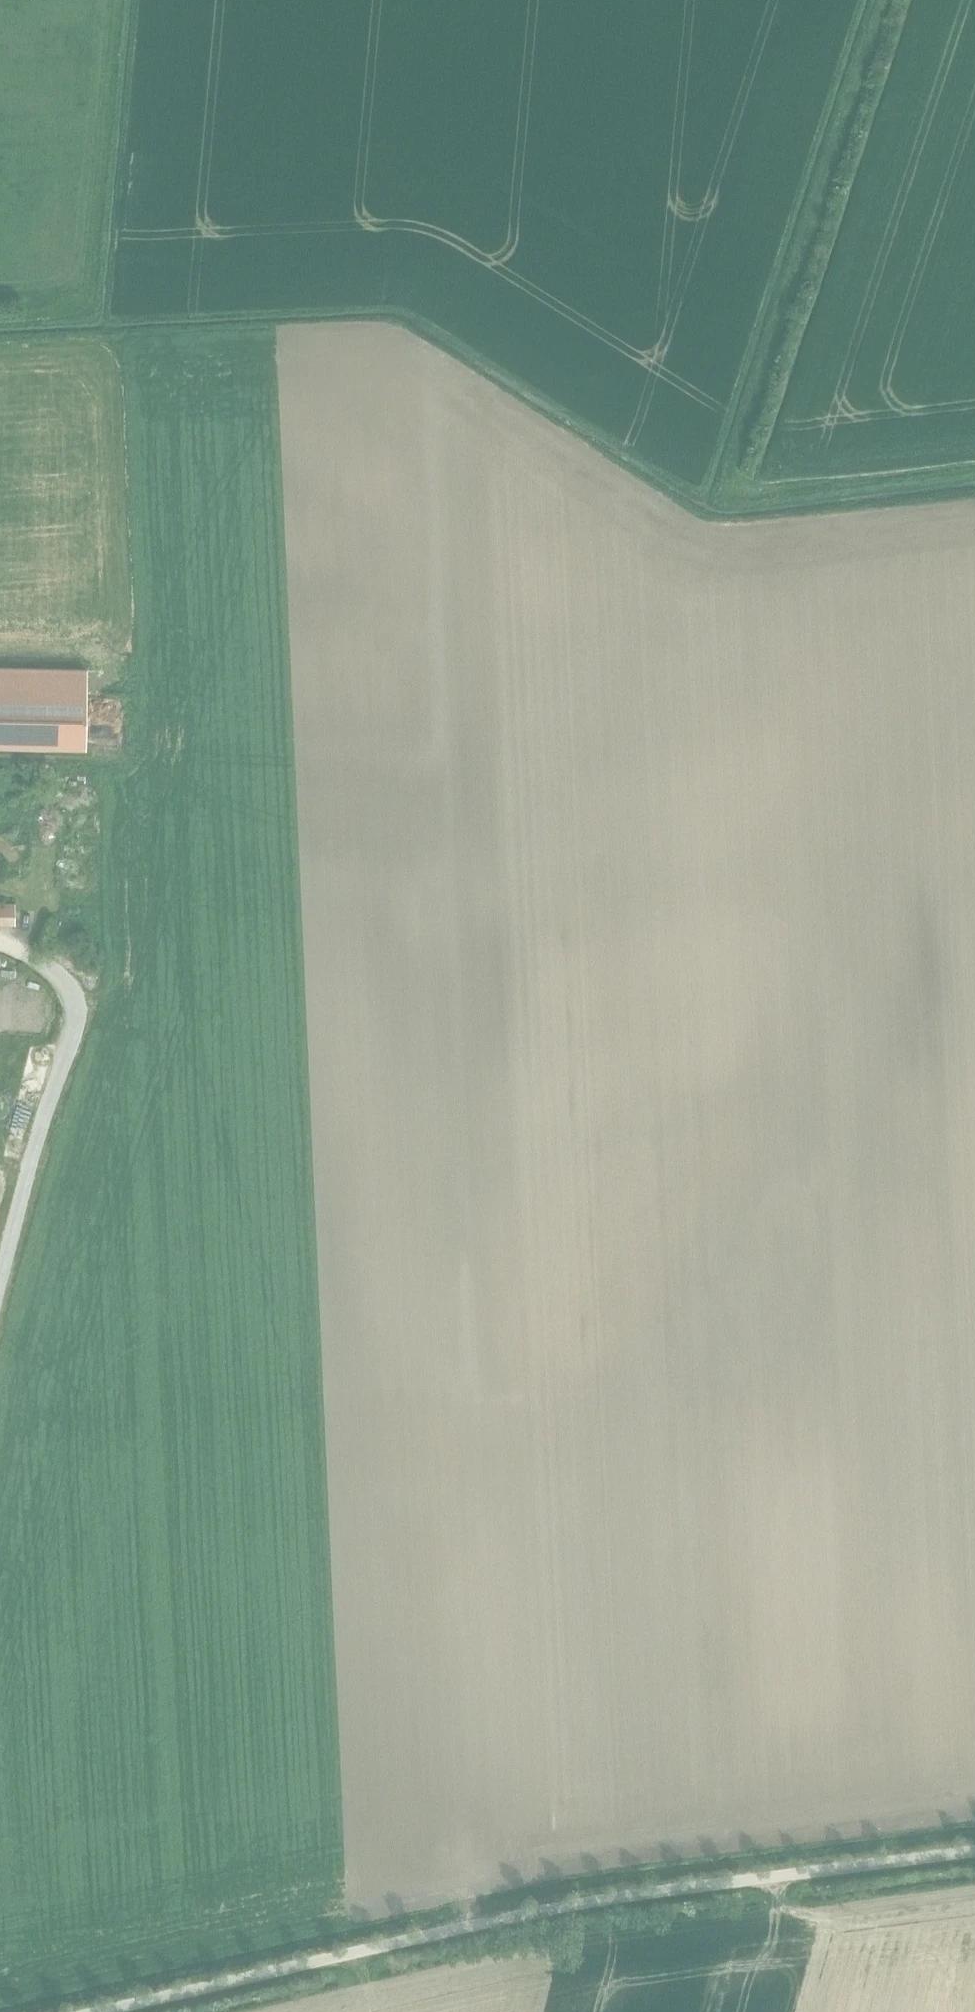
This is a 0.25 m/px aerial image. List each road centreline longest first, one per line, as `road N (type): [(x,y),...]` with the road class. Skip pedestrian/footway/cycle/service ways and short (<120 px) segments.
road 1 (unclassified): [(974,1860),(822,1876),(421,1942),(94,2011)]
road 2 (unclassified): [(0,1282),(67,1004),(51,970),(0,939)]

